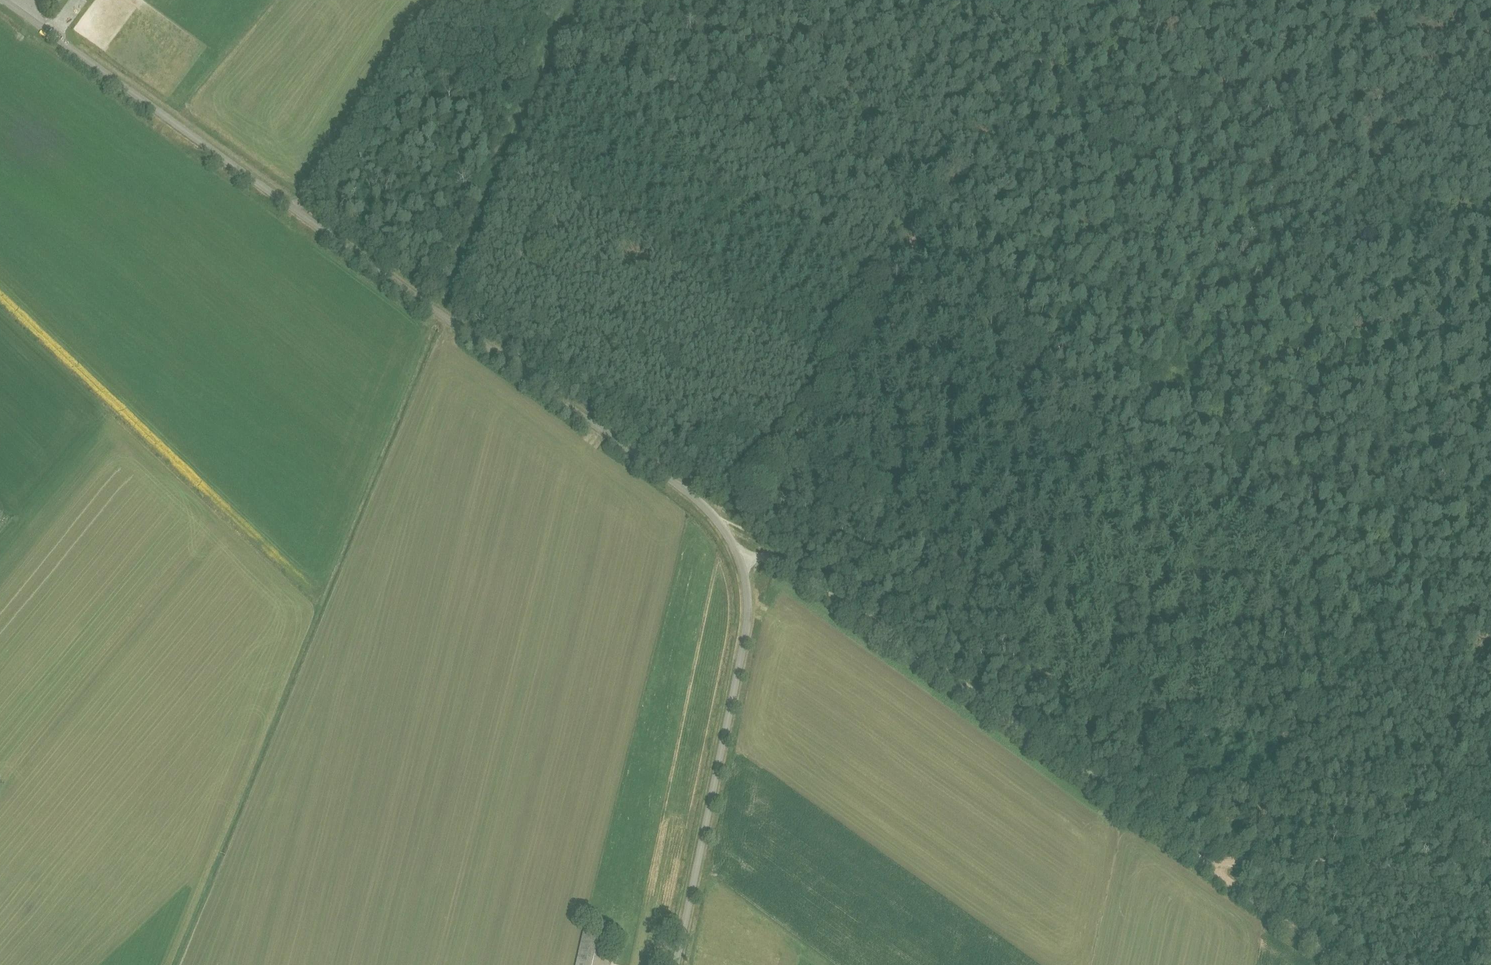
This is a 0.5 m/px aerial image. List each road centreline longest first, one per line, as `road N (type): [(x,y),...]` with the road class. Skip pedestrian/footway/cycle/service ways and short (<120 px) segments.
road 1 (unclassified): [(678,964),(747,626),(744,574),(723,528),(683,489),(2,0)]
road 2 (track): [(828,375),(930,387),(1137,472),(1490,679)]
road 3 (track): [(741,561),(767,557),(793,568),(1208,865)]
road 4 (track): [(929,220),(1094,409),(1112,461)]
road 5 (track): [(1219,862),(1490,866)]
road 6 (track): [(1208,865),(1348,964)]

